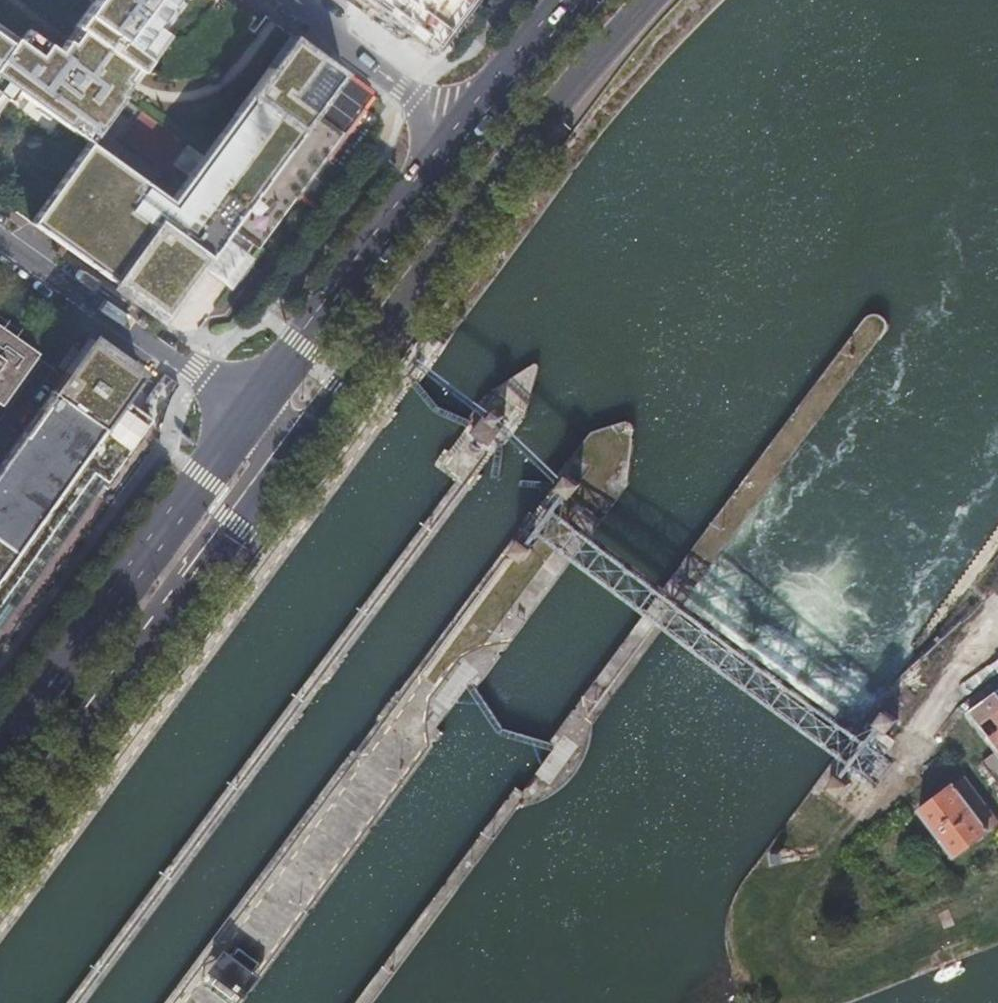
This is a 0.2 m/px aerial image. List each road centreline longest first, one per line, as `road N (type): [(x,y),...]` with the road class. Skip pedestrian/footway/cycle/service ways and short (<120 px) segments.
road 1 (primary): [(294,453),(506,169),(650,0)]
road 2 (primary): [(0,851),(294,453)]
road 3 (primary): [(243,411),(0,741)]
road 4 (primary): [(445,144),(243,411)]
road 5 (residential): [(243,411),(0,238)]
road 6 (unclassified): [(295,0),(437,116),(445,144)]
road 7 (primary): [(569,0),(445,144)]

